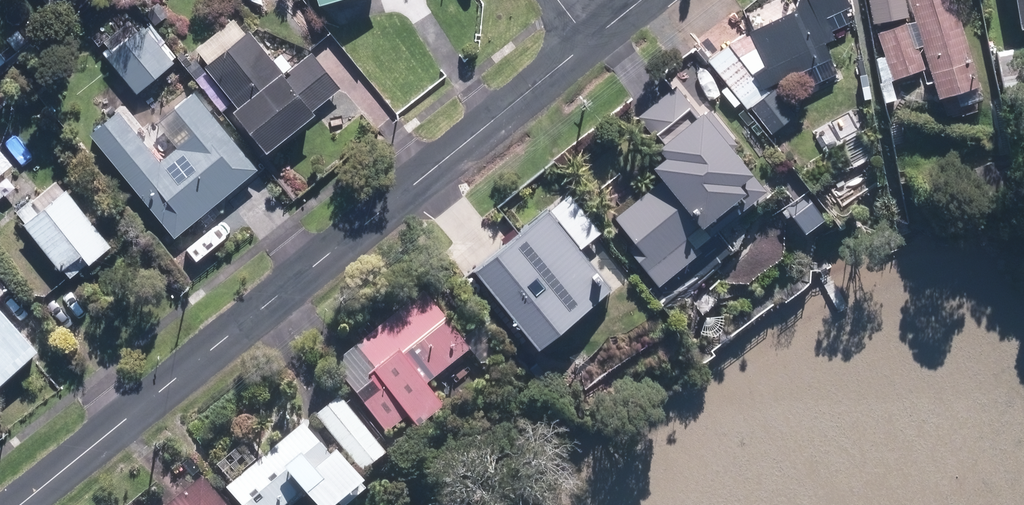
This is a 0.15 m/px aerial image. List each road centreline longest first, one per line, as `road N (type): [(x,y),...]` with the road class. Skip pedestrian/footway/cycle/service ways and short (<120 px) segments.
road 1 (residential): [(591,47),(27,504)]

